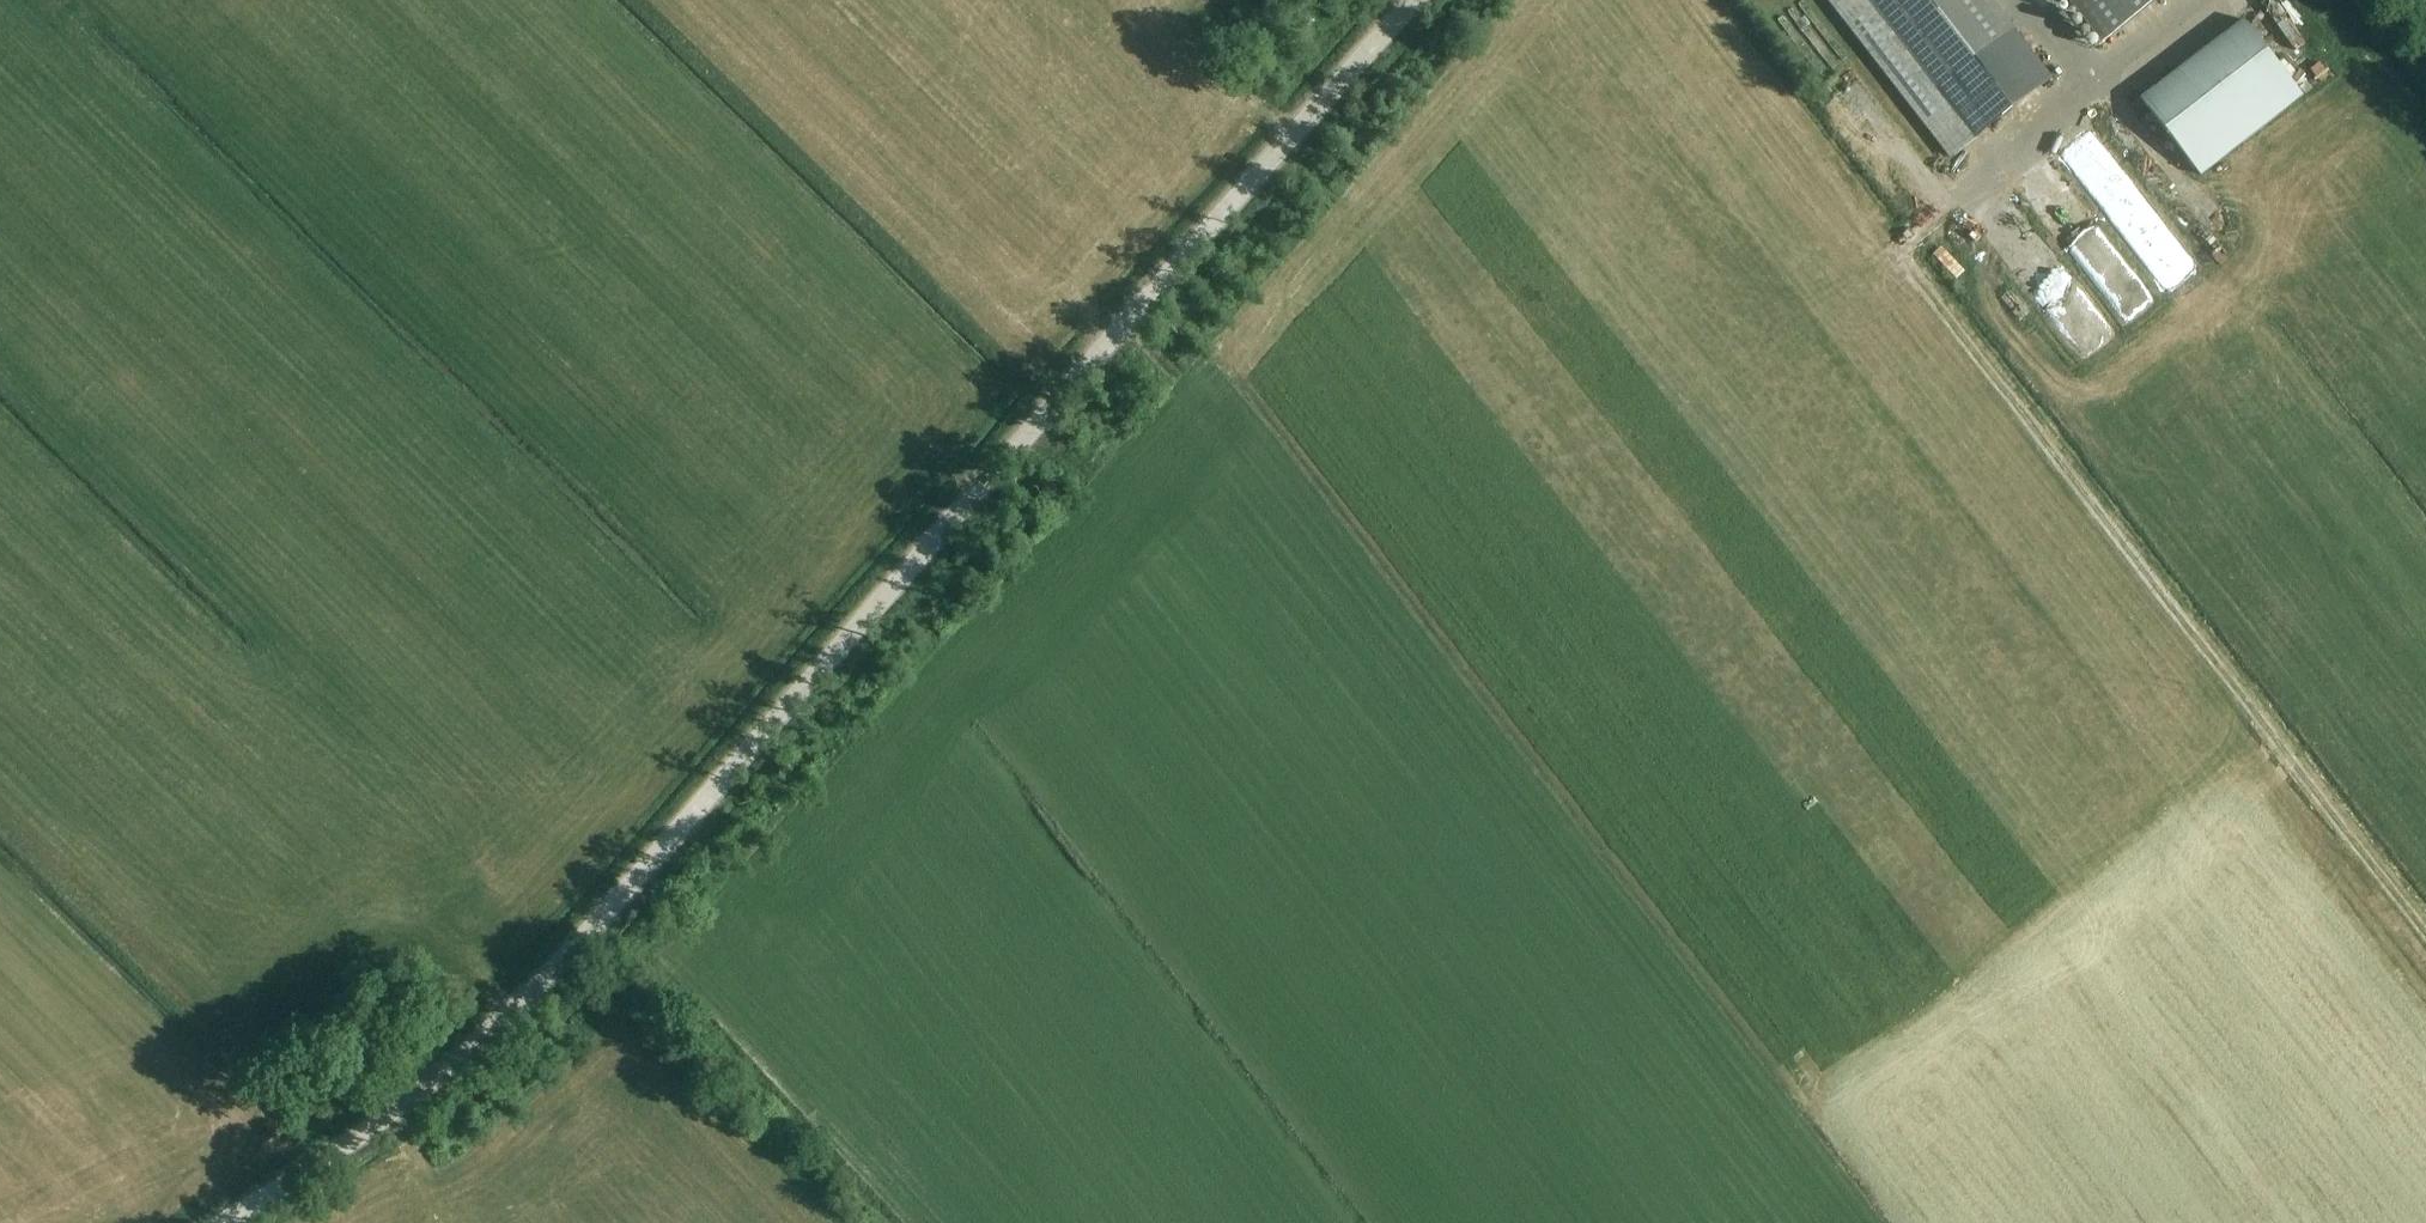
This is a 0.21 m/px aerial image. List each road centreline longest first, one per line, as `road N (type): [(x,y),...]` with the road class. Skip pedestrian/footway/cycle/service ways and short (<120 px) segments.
road 1 (unclassified): [(219,1222),(416,1094),(501,1022),(622,896),(1006,453),(1415,0)]

